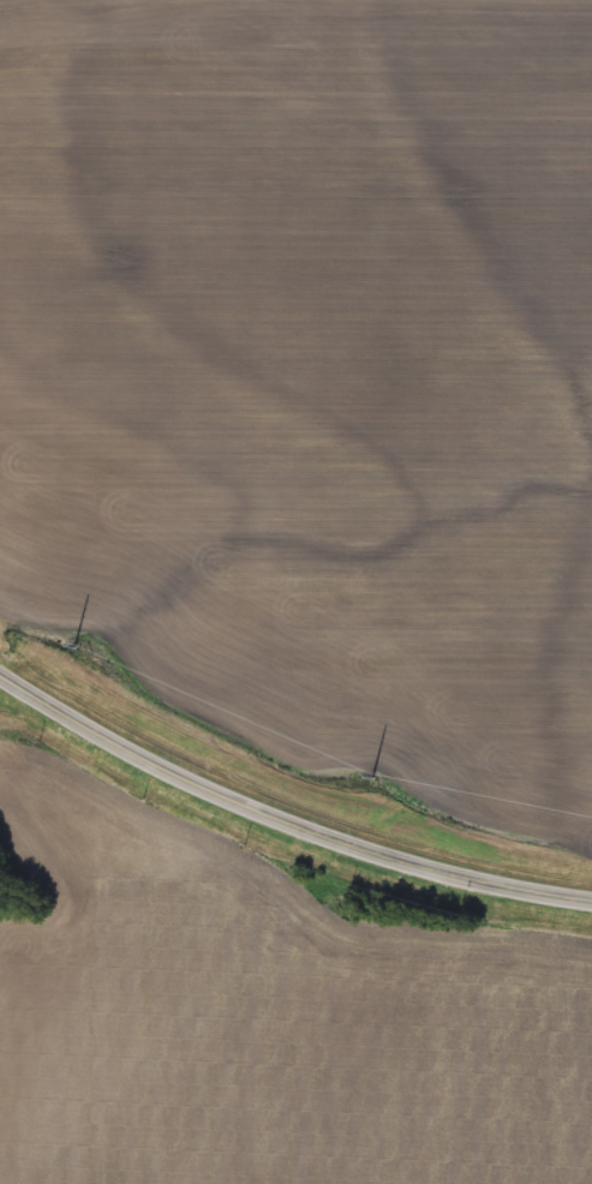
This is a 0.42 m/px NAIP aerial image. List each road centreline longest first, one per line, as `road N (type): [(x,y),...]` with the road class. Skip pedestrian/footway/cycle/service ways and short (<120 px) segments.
road 1 (tertiary): [(0,673),(127,748),(245,805),(437,867),(591,895)]

